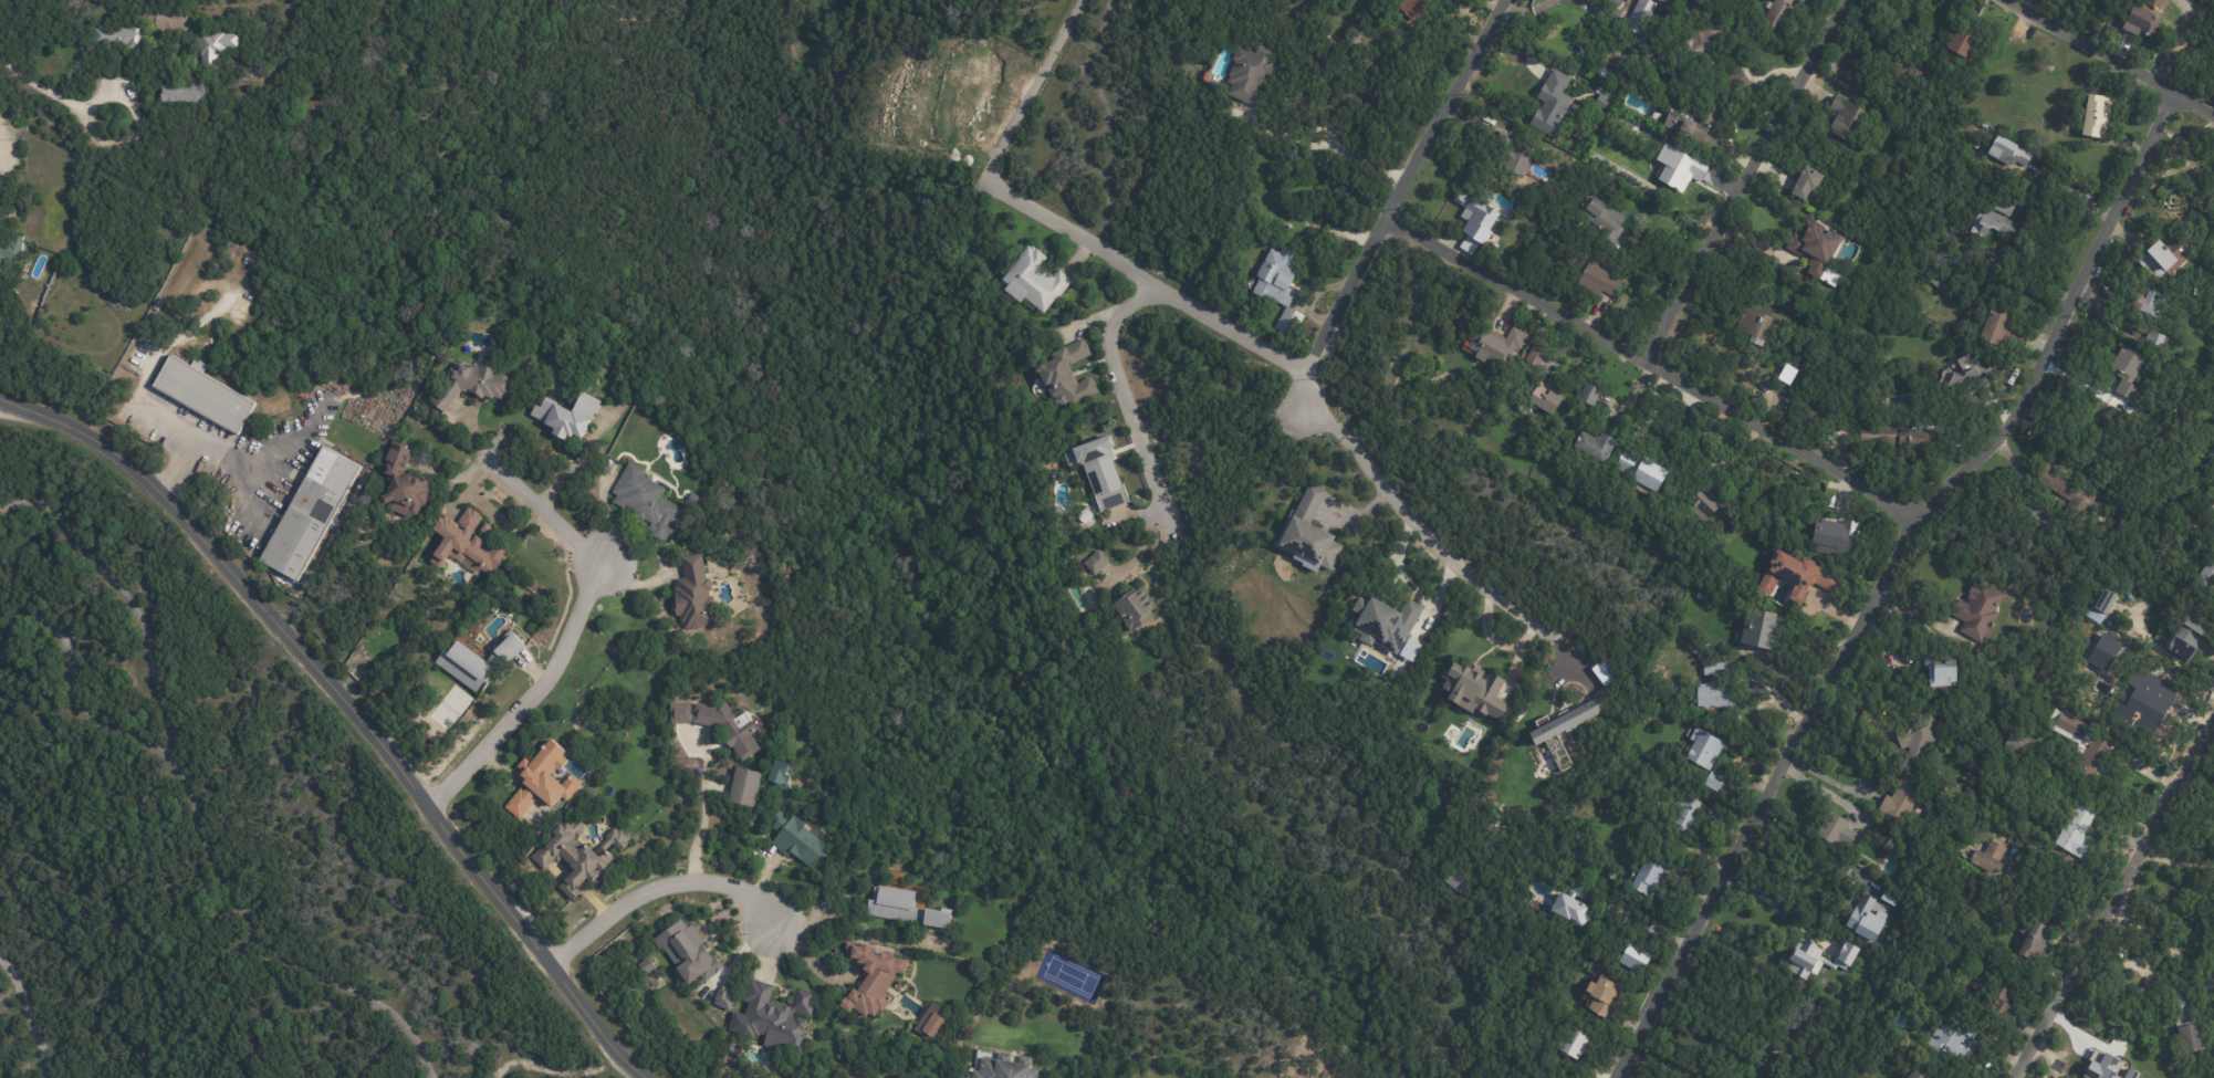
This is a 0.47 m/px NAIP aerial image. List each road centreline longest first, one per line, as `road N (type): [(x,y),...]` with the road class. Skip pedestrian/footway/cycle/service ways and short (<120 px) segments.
road 1 (residential): [(0,400),(82,431),(158,494),(259,601),(427,804),(628,1068),(647,1077)]
road 2 (residential): [(1723,891),(1933,516),(2015,427),(2176,102)]
road 3 (residential): [(1933,516),(1646,364),(1387,211)]
road 4 (residential): [(1303,371),(990,185),(994,156),(1082,0)]
road 5 (residential): [(1288,411),(1387,211),(1505,0)]
road 6 (residential): [(1646,364),(1853,0)]
road 7 (residential): [(1288,411),(1329,427),(1435,547),(1541,630),(1587,683)]
road 8 (residential): [(2213,721),(2016,1077)]
road 9 (residential): [(603,558),(558,671),(427,804)]
road 10 (residential): [(1161,290),(1117,315),(1108,352),(1169,534)]
road 11 (residential): [(769,920),(734,882),(675,880),(634,897),(553,965)]
road 12 (residential): [(2213,123),(2002,0)]
road 13 (residential): [(1723,891),(1623,1077)]
road 14 (residential): [(603,558),(484,462)]

